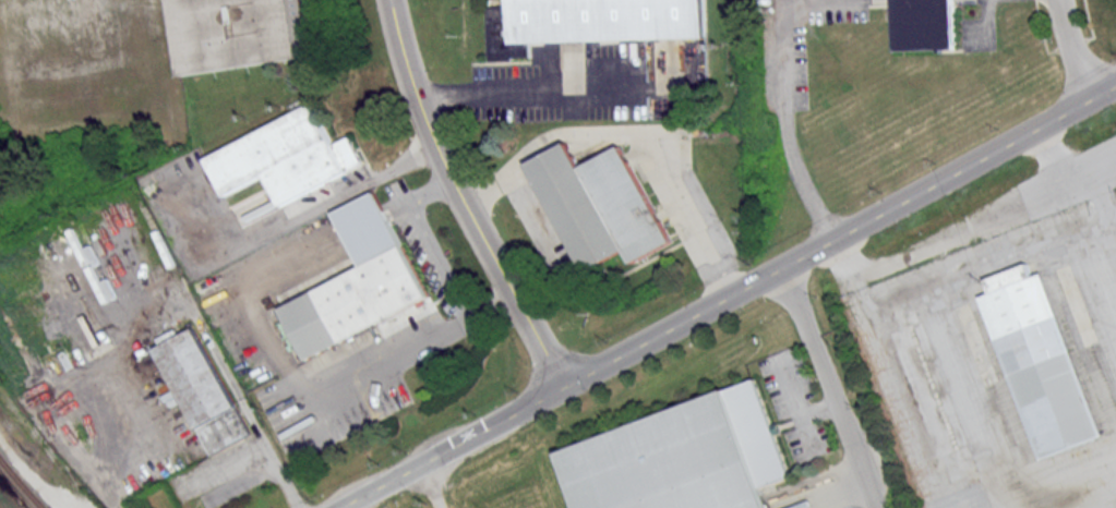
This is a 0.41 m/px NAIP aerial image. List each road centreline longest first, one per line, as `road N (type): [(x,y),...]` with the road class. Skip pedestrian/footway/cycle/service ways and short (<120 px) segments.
road 1 (tertiary): [(1115,85),(564,384)]
road 2 (tertiary): [(564,384),(439,156),(389,0)]
road 3 (tertiary): [(335,507),(564,384)]

